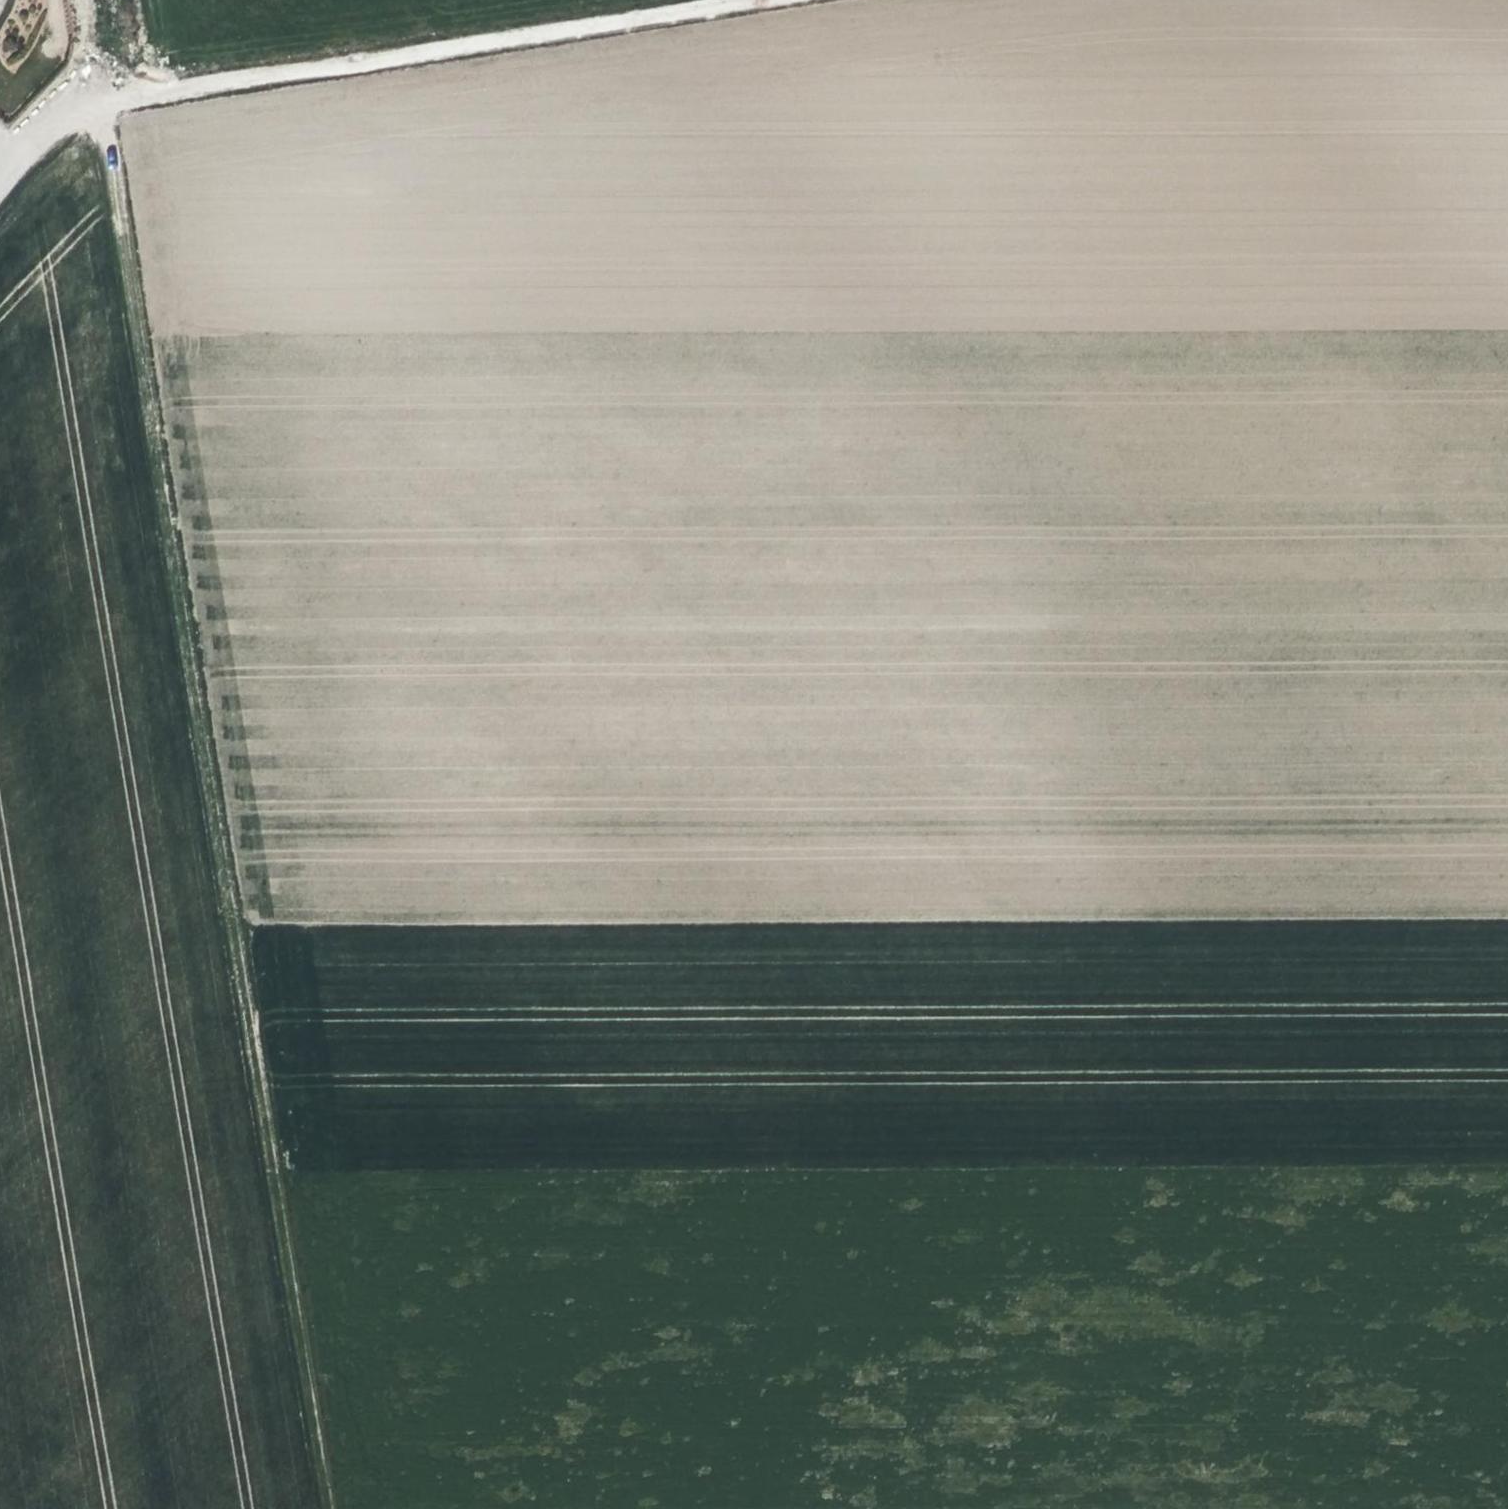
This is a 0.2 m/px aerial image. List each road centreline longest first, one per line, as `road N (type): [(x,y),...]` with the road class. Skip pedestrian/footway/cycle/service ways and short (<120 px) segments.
road 1 (track): [(327,1508),(108,94)]
road 2 (track): [(774,0),(108,94)]
road 3 (unclassified): [(108,94),(62,120),(0,184)]

